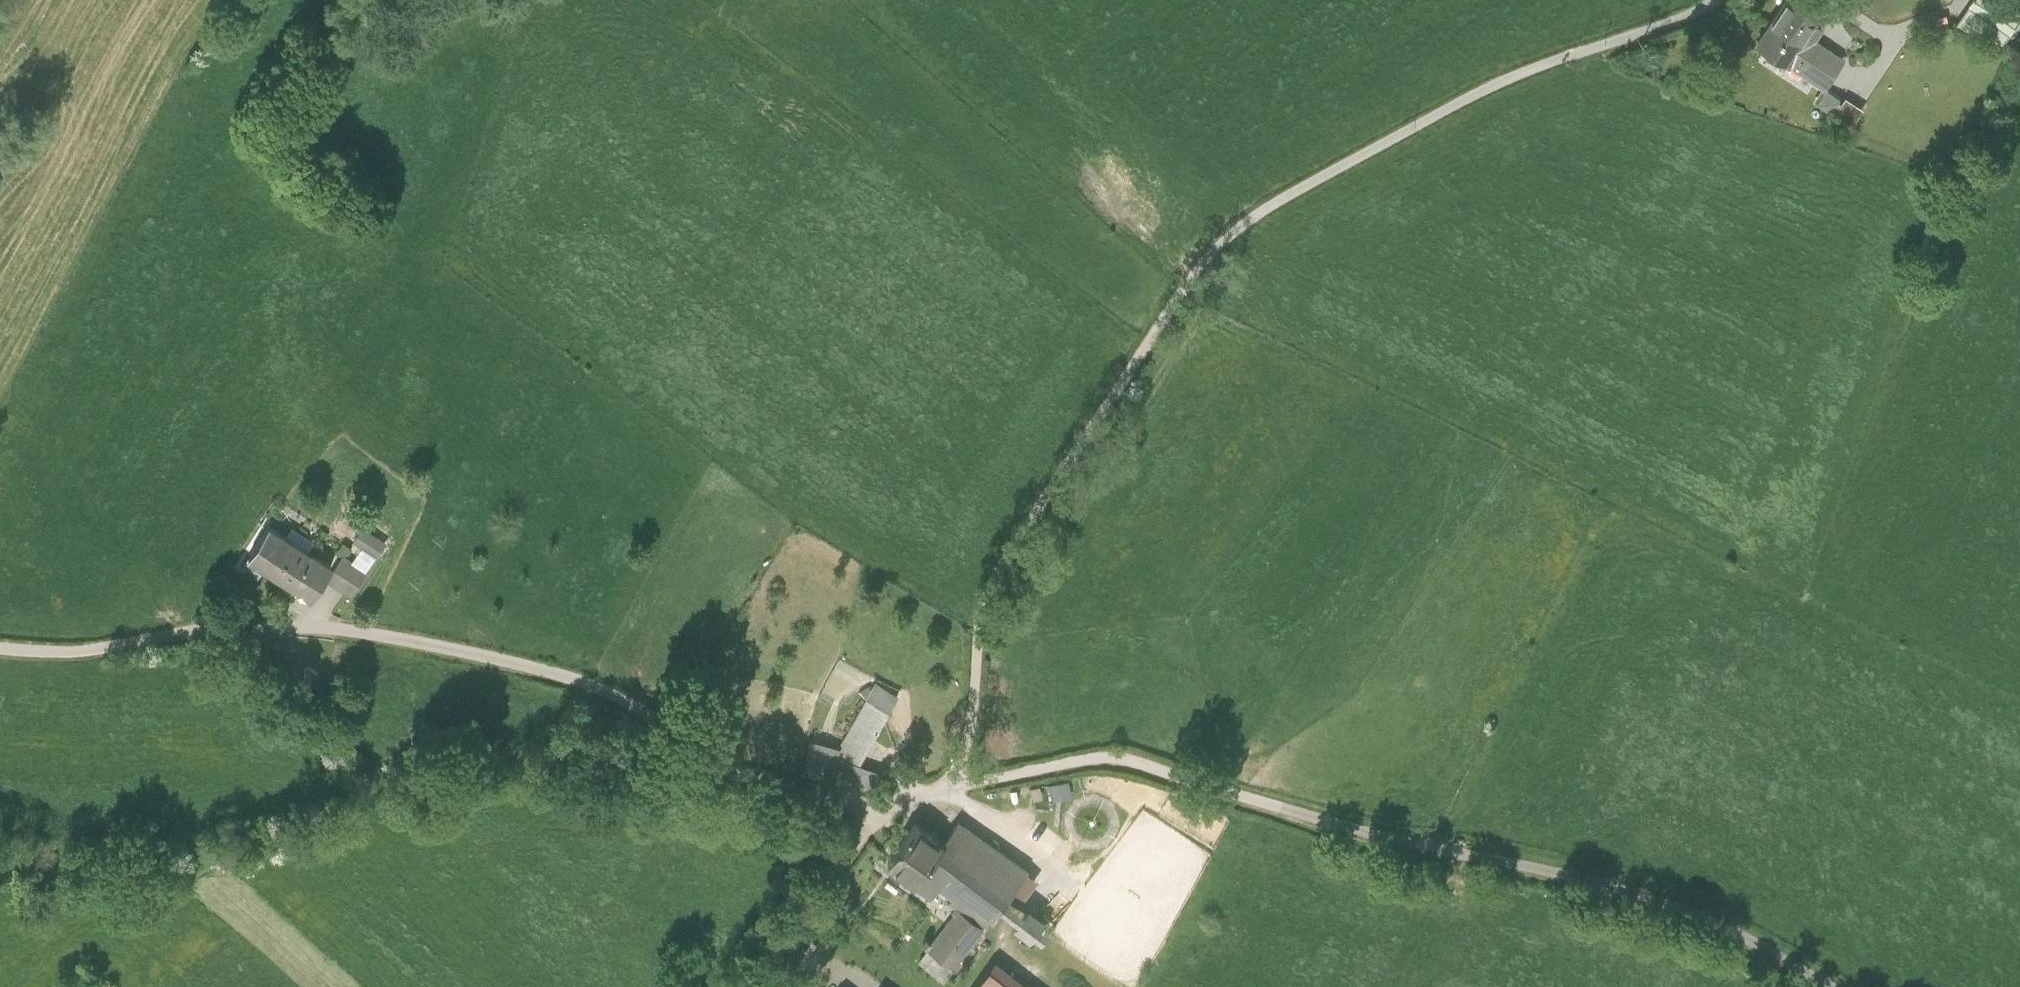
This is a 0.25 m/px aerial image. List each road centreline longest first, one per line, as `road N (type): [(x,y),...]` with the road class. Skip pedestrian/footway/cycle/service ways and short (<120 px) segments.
road 1 (track): [(1714,0),(1493,82),(1250,218),(1213,250),(985,598),(973,726),(958,784)]
road 2 (unclassified): [(958,784),(884,809),(830,801),(733,770),(607,695),(509,665),(334,633),(197,635),(90,654),(0,651)]
road 3 (track): [(1801,986),(1686,916),(1515,877),(1165,770),(1088,758),(958,784)]
road 4 (track): [(765,986),(884,809)]

